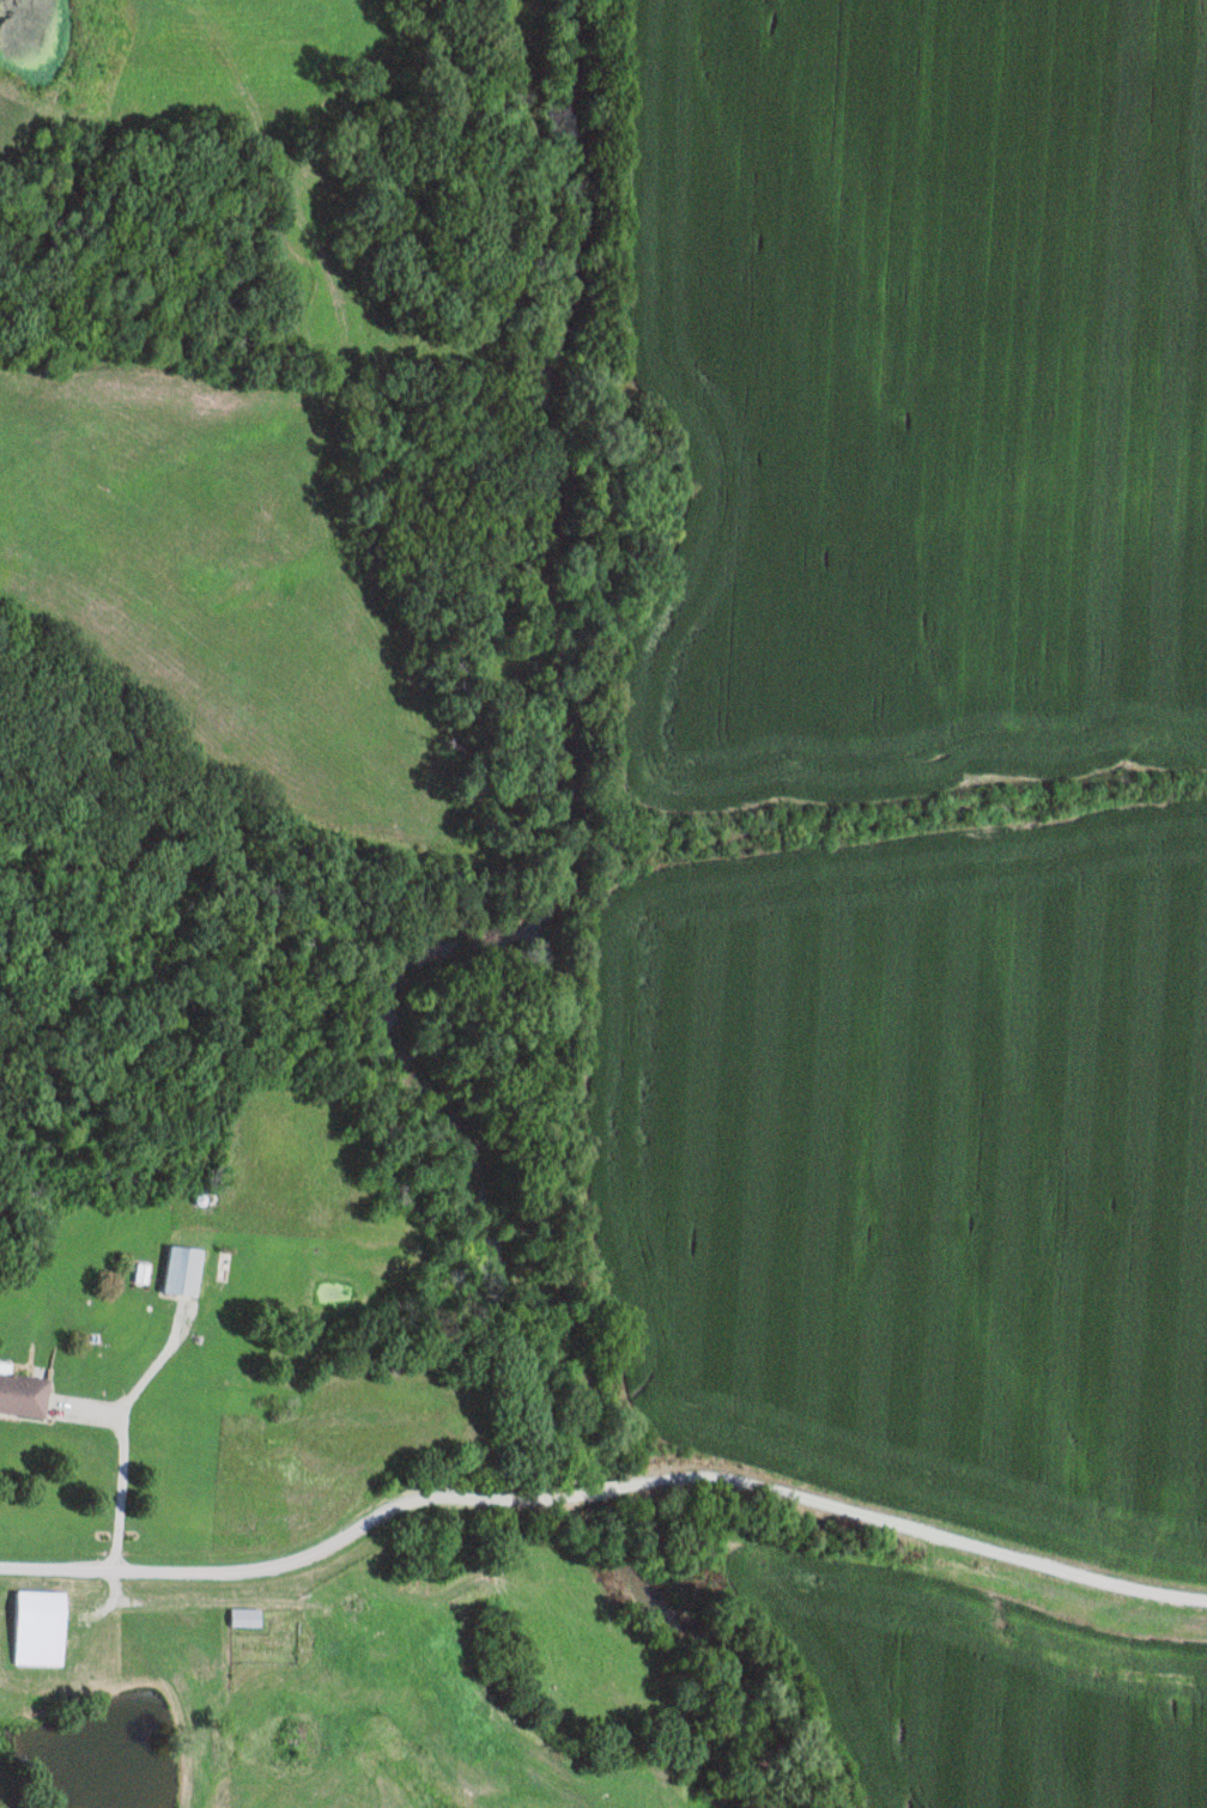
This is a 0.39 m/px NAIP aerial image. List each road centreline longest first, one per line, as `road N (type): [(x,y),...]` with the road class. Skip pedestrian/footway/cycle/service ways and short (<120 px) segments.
road 1 (residential): [(1206,1602),(1073,1575),(757,1480),(689,1474),(600,1494),(437,1495),(402,1504),(340,1545),(283,1569),(0,1564)]

